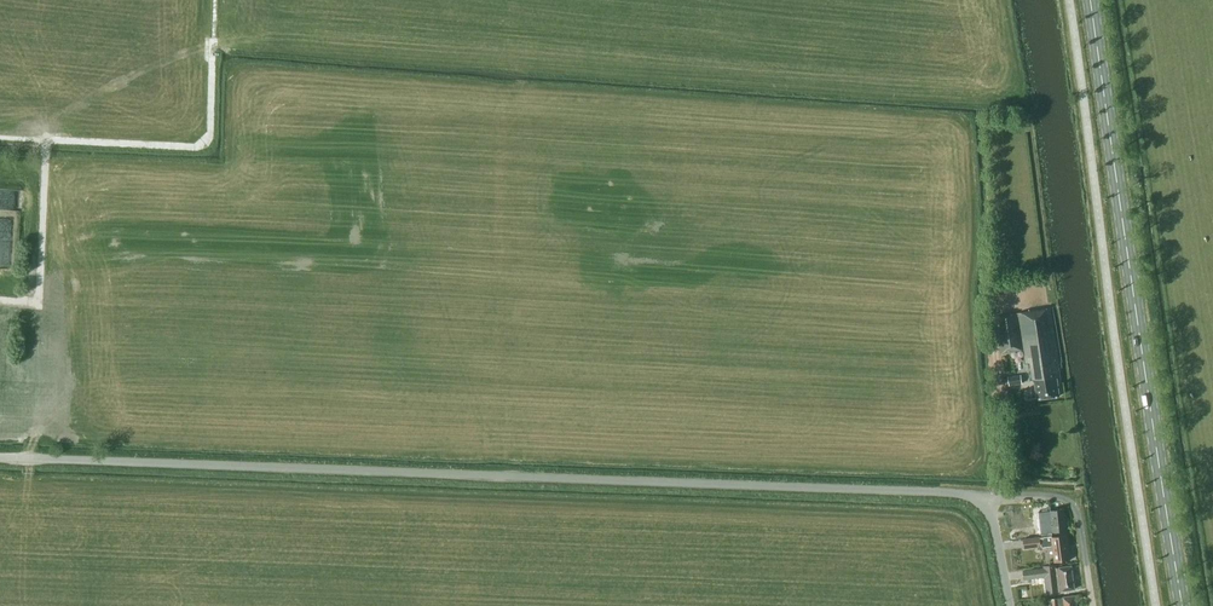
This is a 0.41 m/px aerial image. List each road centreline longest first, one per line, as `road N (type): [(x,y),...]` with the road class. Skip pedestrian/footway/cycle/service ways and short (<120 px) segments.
road 1 (tertiary): [(988,497),(0,457)]
road 2 (secondary): [(1184,605),(1090,0)]
road 3 (residential): [(1093,605),(1073,508),(1051,497),(988,497)]

